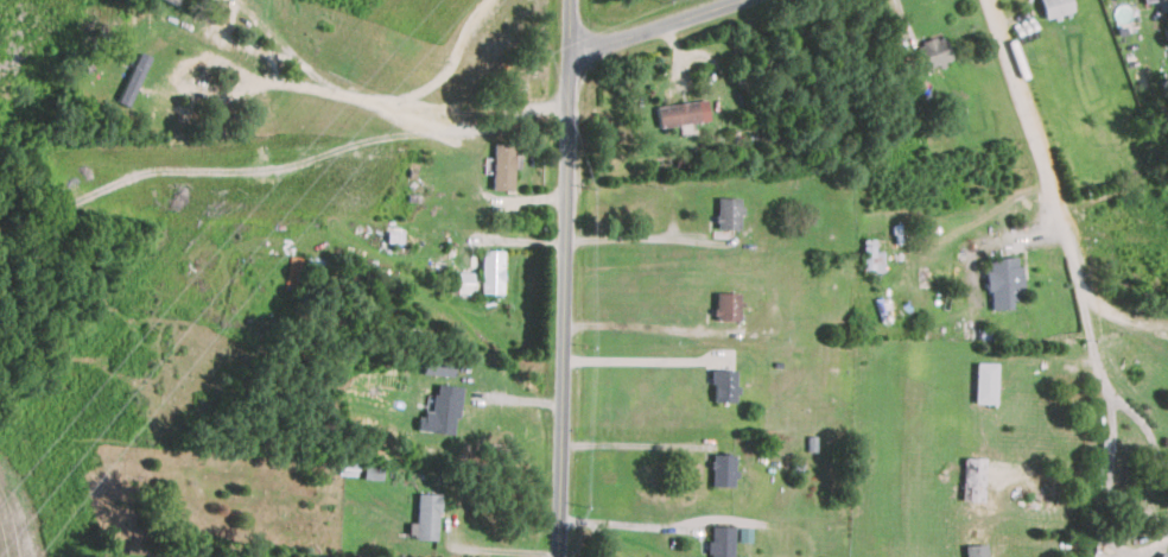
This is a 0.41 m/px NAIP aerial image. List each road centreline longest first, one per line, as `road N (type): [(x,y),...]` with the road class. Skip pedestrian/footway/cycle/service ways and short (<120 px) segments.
road 1 (residential): [(559,556),(578,0)]
road 2 (residential): [(1105,373),(1071,239),(992,0)]
road 3 (residential): [(576,59),(749,0)]

